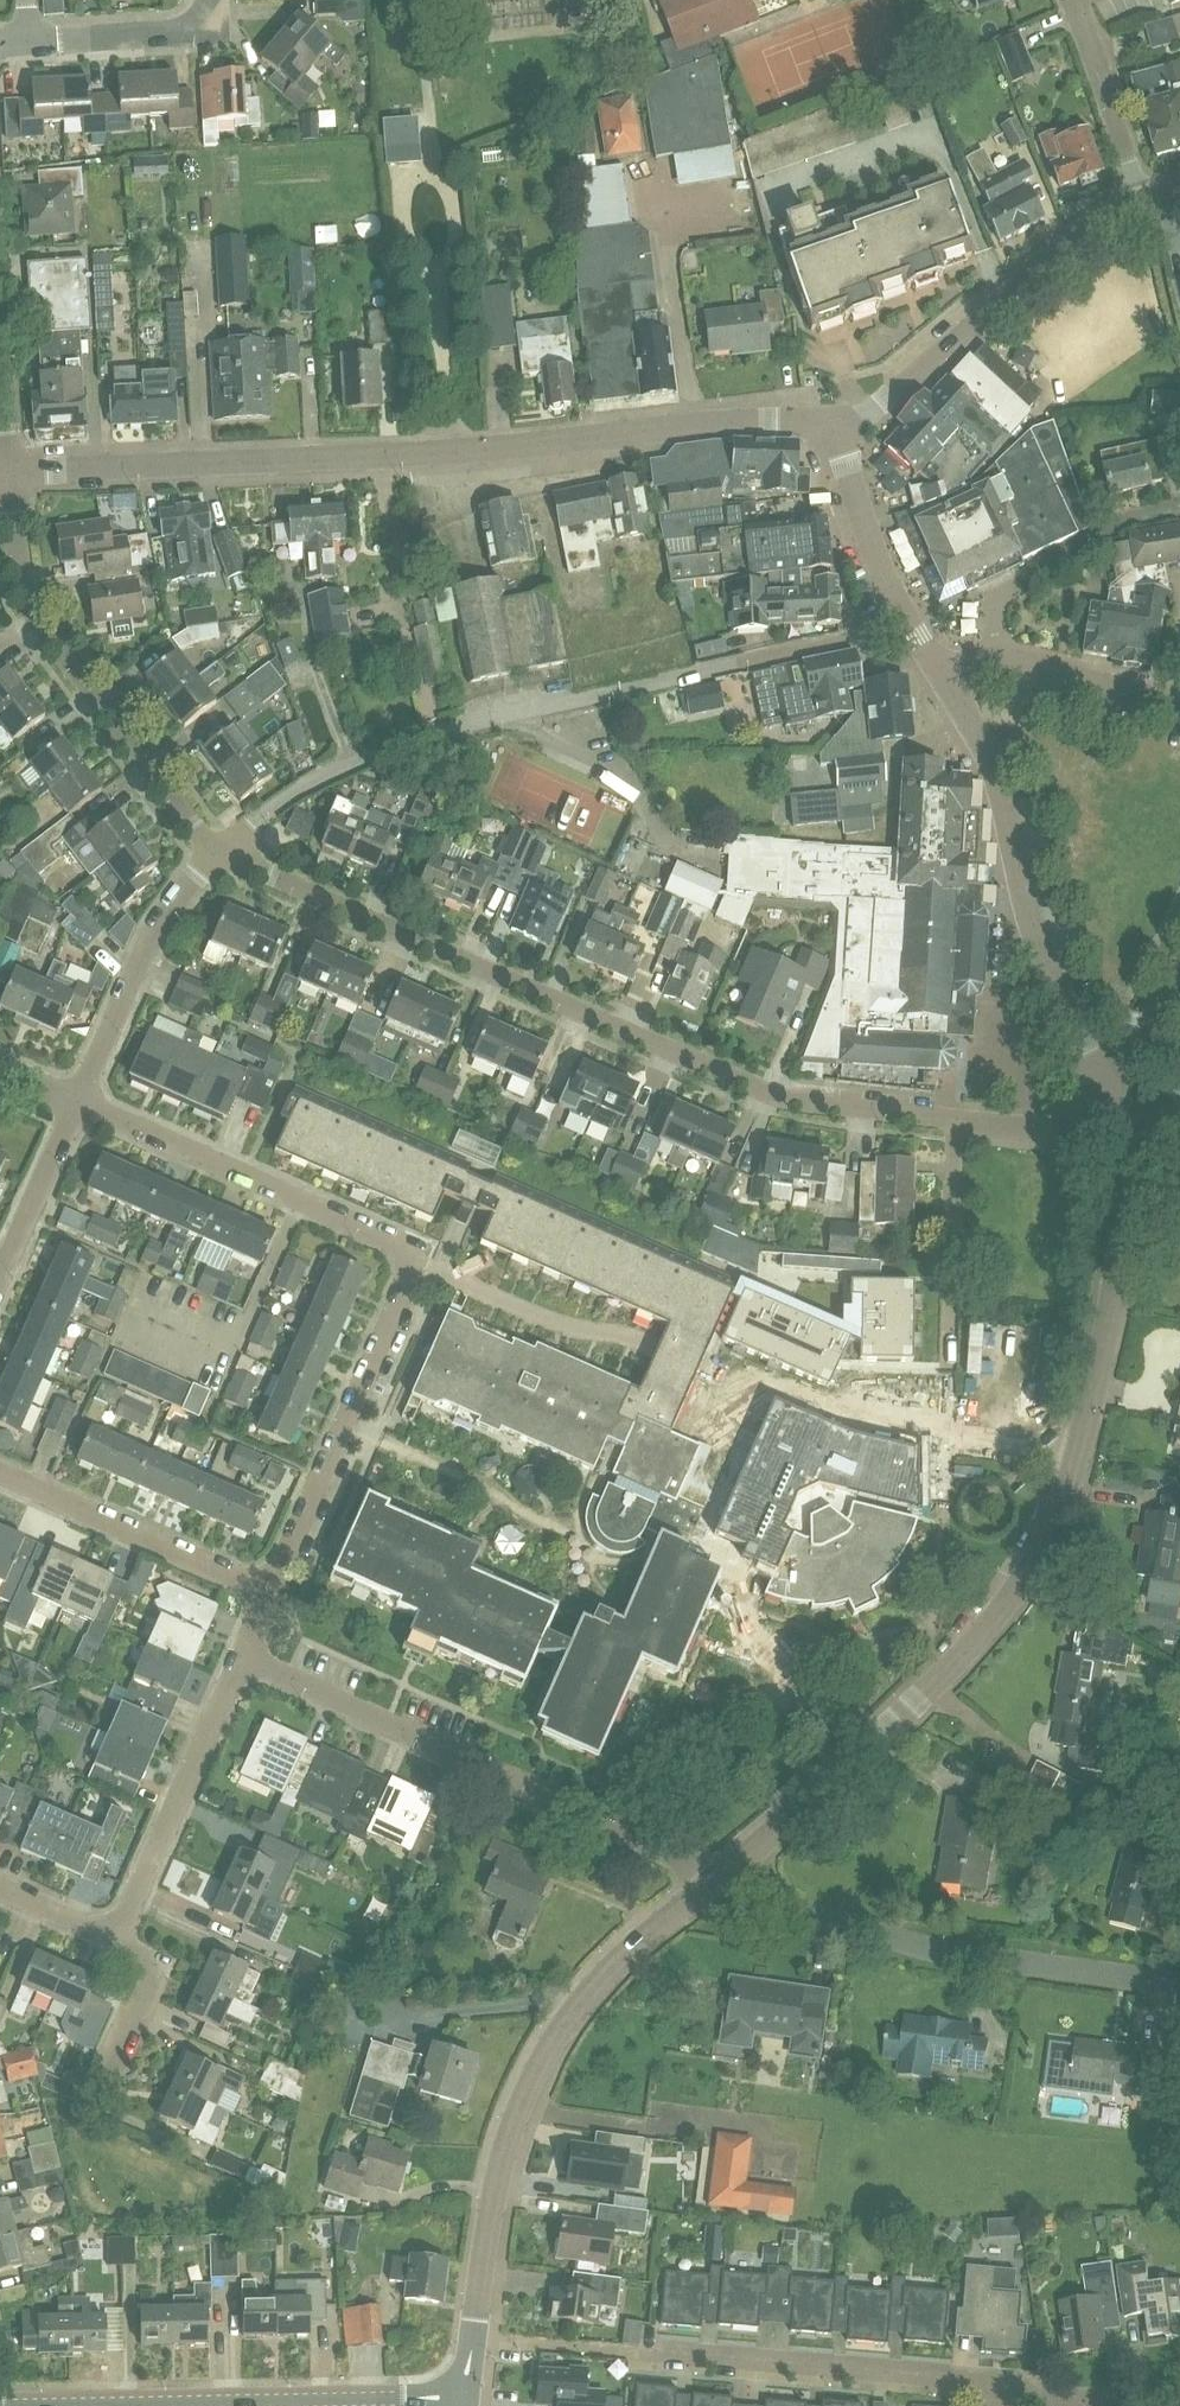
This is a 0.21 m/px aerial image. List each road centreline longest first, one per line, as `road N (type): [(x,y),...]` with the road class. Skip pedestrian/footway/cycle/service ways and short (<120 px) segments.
road 1 (tertiary): [(3,470),(417,455),(683,427),(835,421)]
road 2 (residential): [(221,850),(677,1058),(953,1119)]
road 3 (residential): [(221,850),(310,785),(385,750),(910,619)]
road 4 (tertiary): [(449,2405),(474,2340),(506,2138),(534,2072),(567,2015),(640,1937),(720,1877)]
road 5 (tertiary): [(720,1877),(950,1673),(996,1619),(1054,1523),(1077,1459)]
road 6 (residential): [(720,1877),(235,1660)]
road 7 (residential): [(1179,1982),(909,1943),(720,1877)]
road 8 (residential): [(3,470),(24,612),(221,850)]
road 9 (tertiary): [(12,2405),(407,2395),(449,2405)]
road 10 (tertiary): [(1099,1068),(1040,939),(994,768),(945,680)]
road 11 (tertiary): [(835,421),(870,409),(1079,235),(1144,203)]
road 12 (residential): [(991,2382),(624,2354)]
road 13 (residential): [(412,1255),(78,1101)]
road 14 (residential): [(262,1589),(412,1255)]
road 15 (tertiary): [(1077,1459),(1117,1282),(1129,1127)]
road 16 (residential): [(946,1436),(953,1119)]
road 17 (residential): [(105,1937),(235,1660)]
road 18 (residential): [(78,1101),(151,938),(221,850)]
road 19 (residential): [(262,1589),(0,1464)]
road 20 (residential): [(995,659),(994,611),(1019,578),(1112,527),(1179,507)]
road 21 (residential): [(657,1350),(549,1319),(412,1255)]
road 22 (residential): [(1144,203),(1069,0)]
road 23 (tertiary): [(910,619),(879,561),(835,421)]
road 24 (residential): [(29,40),(211,28),(210,0)]
road 25 (residential): [(1179,2396),(1053,2398),(991,2382)]
road 26 (residential): [(1179,700),(995,659)]
road 27 (unclassified): [(97,2095),(138,1978),(121,1947),(105,1937)]
road 28 (residential): [(0,1259),(78,1101)]
road 29 (residential): [(953,1119),(1041,1131),(1115,1100)]
road 30 (residential): [(946,1436),(1077,1459)]

